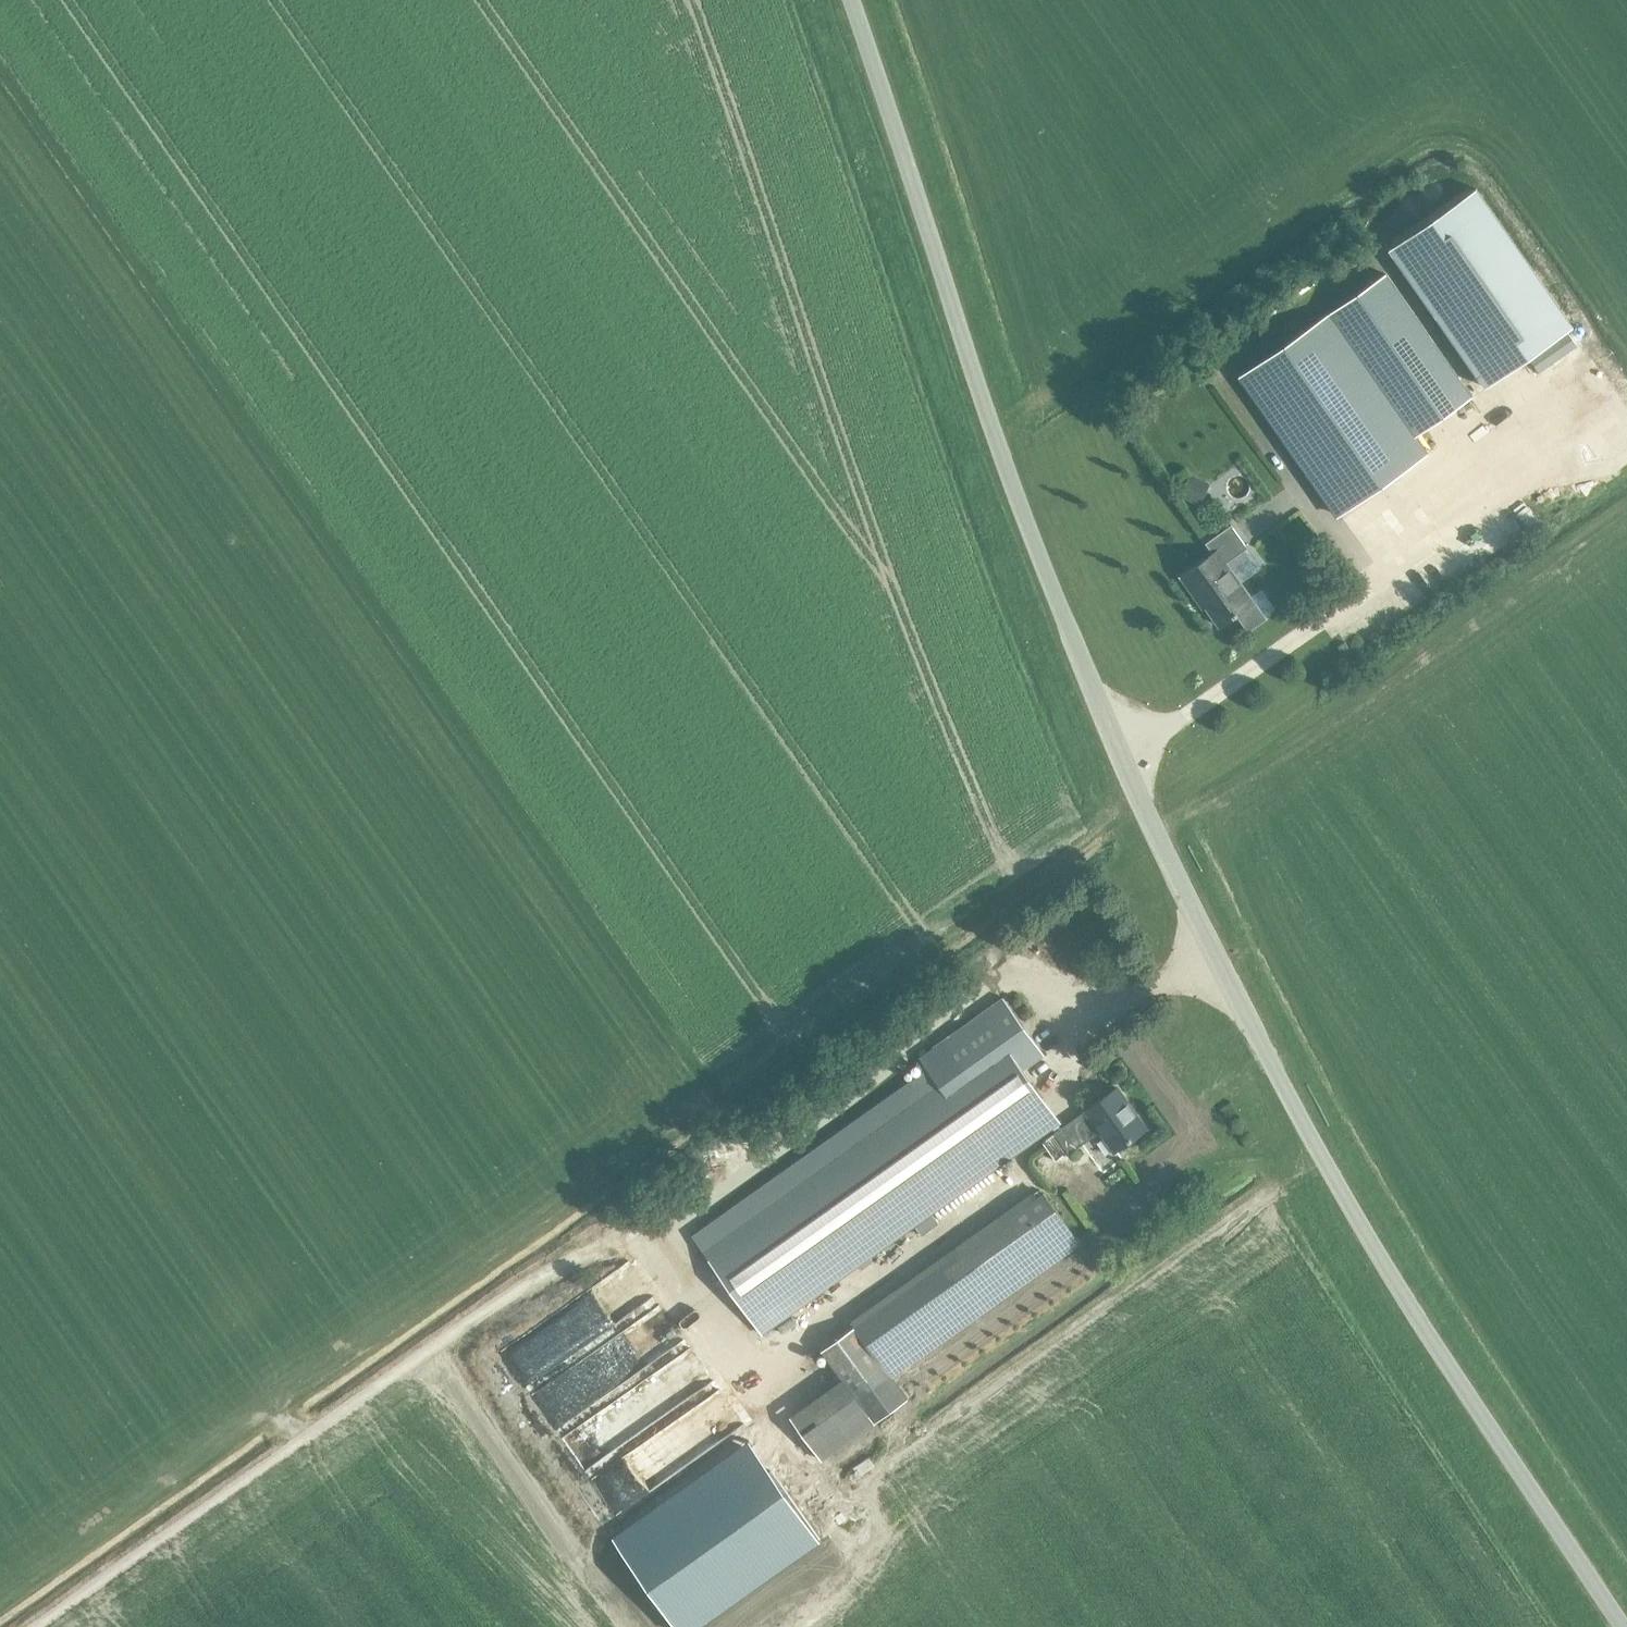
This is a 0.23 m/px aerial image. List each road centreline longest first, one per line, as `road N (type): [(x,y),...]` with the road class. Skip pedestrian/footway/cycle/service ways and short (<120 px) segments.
road 1 (tertiary): [(1626,1622),(1346,1198),(1214,956),(1073,640),(851,0)]
road 2 (track): [(42,1626),(583,1253),(616,1245),(650,1259),(695,1303),(749,1388),(1026,1187)]
road 3 (track): [(616,1245),(670,1228),(1012,981),(1121,1011)]
road 4 (track): [(1478,483),(1626,458)]

